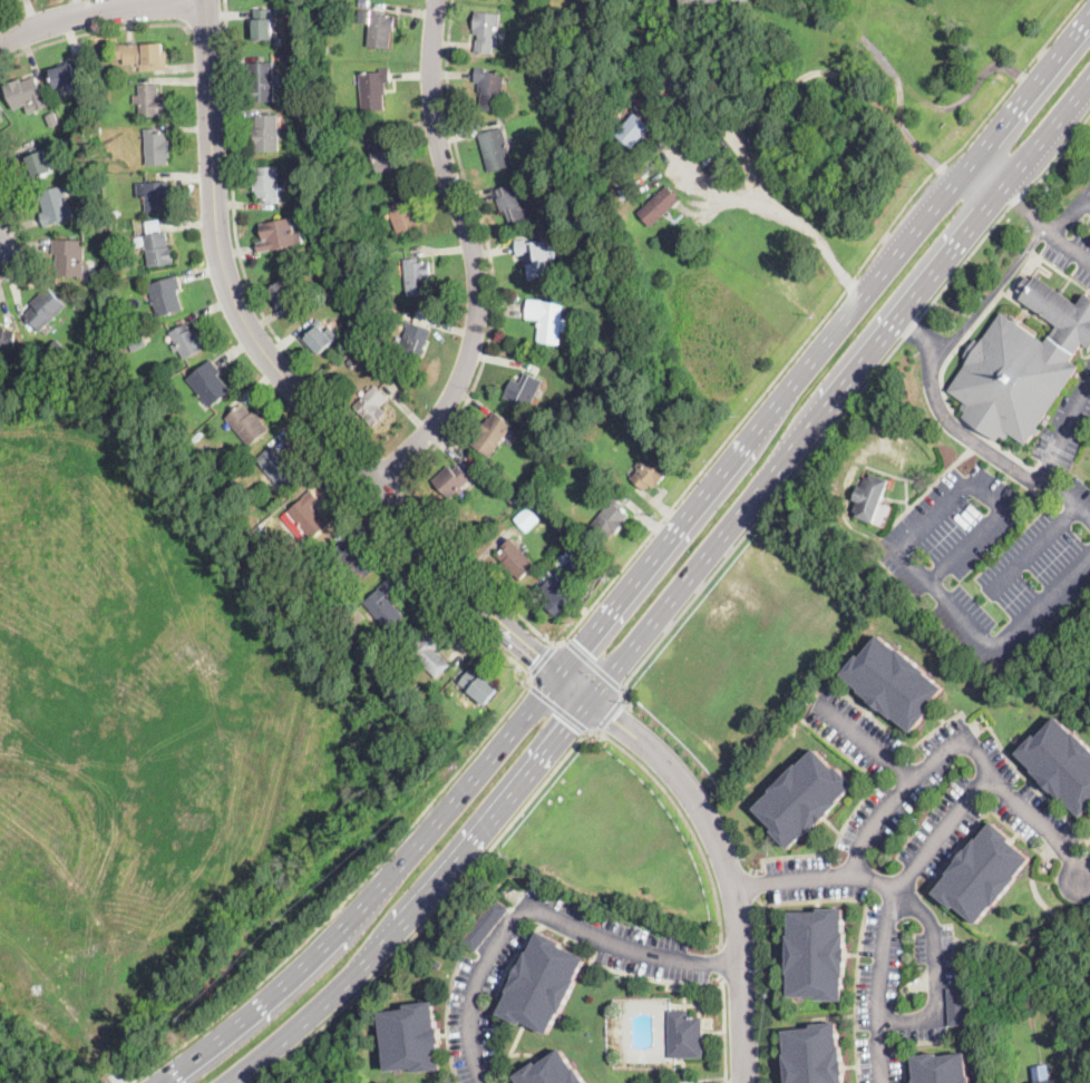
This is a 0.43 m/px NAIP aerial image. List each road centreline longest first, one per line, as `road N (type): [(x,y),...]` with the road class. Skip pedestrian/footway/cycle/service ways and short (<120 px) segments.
road 1 (primary): [(1089,12),(395,868),(282,982),(155,1082)]
road 2 (primary): [(236,1082),(411,915),(1089,81)]
road 3 (tertiary): [(206,0),(220,251),(250,329),(454,573),(558,671)]
road 4 (residential): [(376,480),(450,403),(479,309),(470,232),(442,159),(431,94),(438,0)]
road 5 (residential): [(558,671),(655,752),(699,806),(724,858),(740,924),(745,1082)]
road 6 (residential): [(483,1082),(474,994),(494,948),(527,913),(631,950),(741,967)]
road 7 (residential): [(732,886),(856,874),(899,889),(933,929),(936,1005),(919,1018),(879,1021)]
road 8 (residential): [(884,1082),(880,979),(899,889),(993,773)]
road 9 (residential): [(856,874),(873,826),(913,777),(816,702)]
road 10 (residential): [(206,1),(82,14),(0,42)]
road 11 (residential): [(993,773),(1080,864),(1089,864)]

